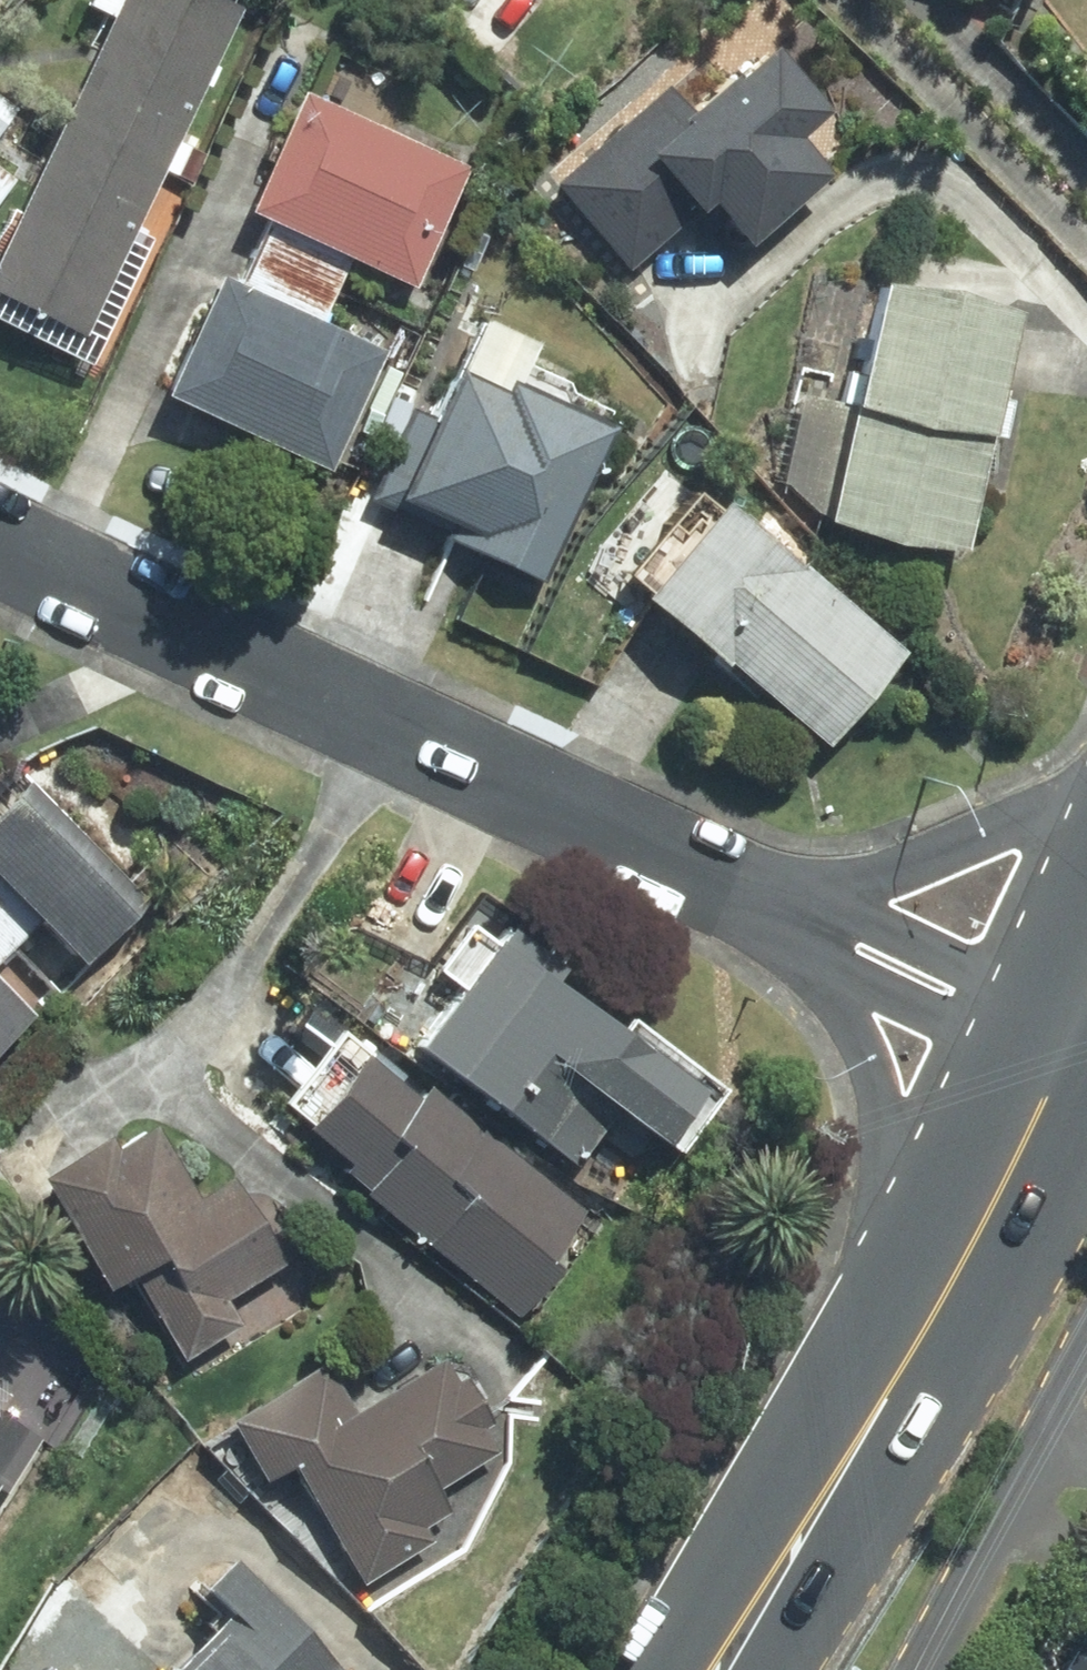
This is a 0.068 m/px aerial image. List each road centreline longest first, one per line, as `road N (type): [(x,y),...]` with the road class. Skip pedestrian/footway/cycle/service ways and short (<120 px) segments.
road 1 (residential): [(0,543),(789,911)]
road 2 (primary): [(929,1323),(850,1017),(789,911)]
road 3 (primary): [(929,1323),(711,1669)]
road 4 (primary): [(789,911),(1086,786)]
road 5 (residential): [(789,911),(1068,1049)]
road 6 (primary): [(1068,1049),(929,1323)]

